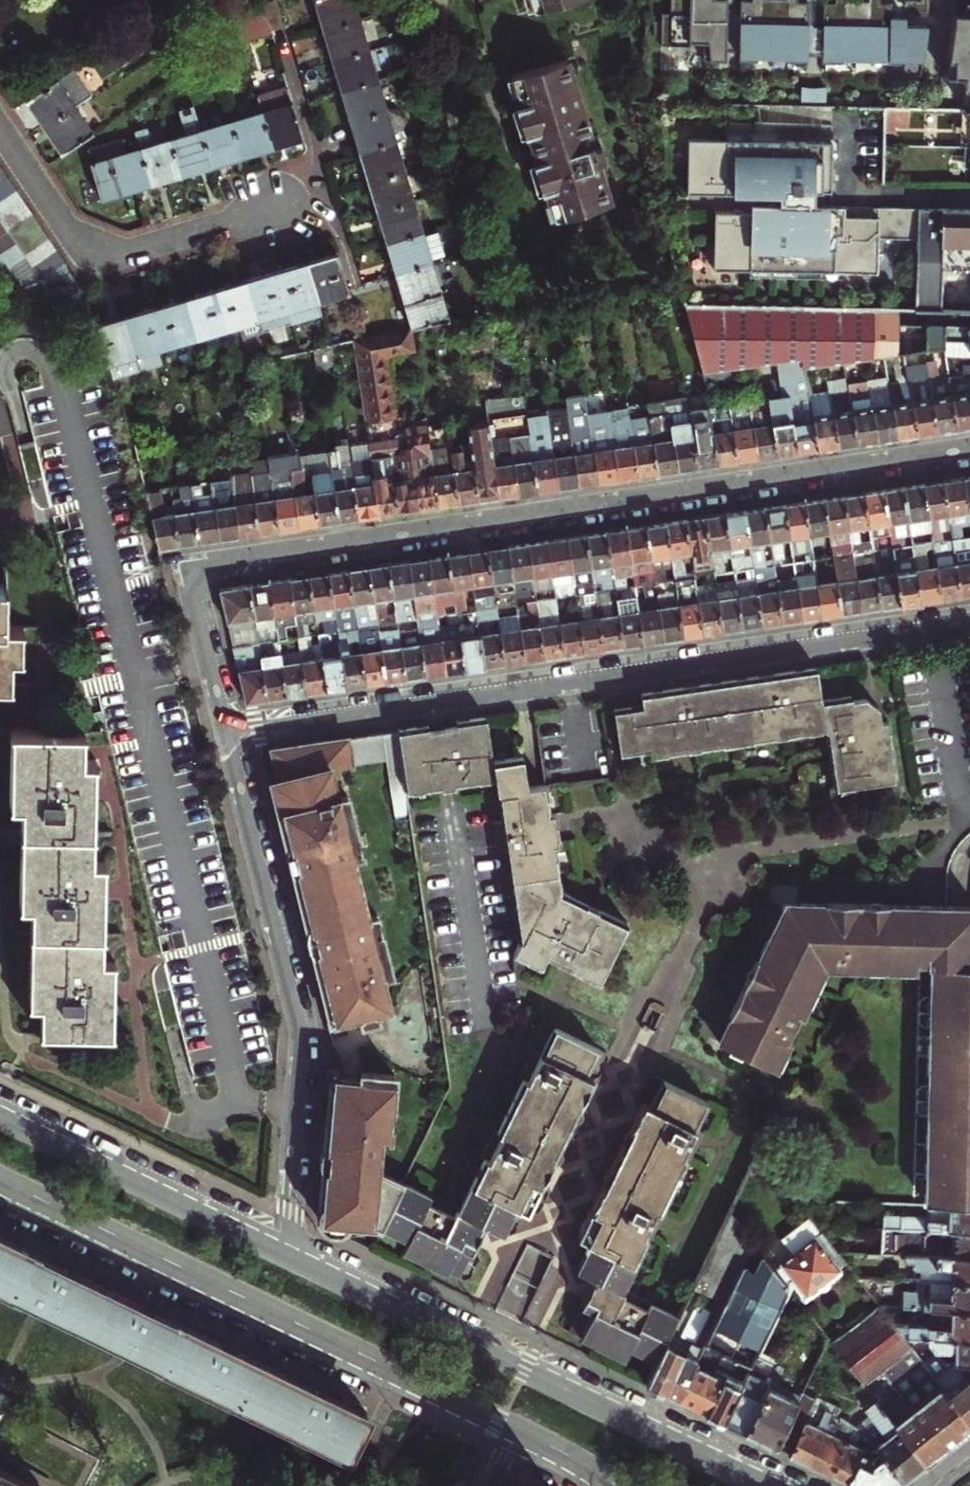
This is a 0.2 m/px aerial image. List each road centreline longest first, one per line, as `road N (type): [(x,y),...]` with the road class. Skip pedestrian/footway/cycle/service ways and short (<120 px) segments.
road 1 (residential): [(229,733),(189,566),(969,448)]
road 2 (residential): [(969,621),(229,733)]
road 3 (primary): [(0,1181),(521,1433)]
road 4 (primary): [(767,1485),(281,1252)]
road 5 (residential): [(281,1252),(298,1029),(229,733)]
road 6 (residential): [(0,133),(60,221),(101,249),(134,250),(330,192)]
road 7 (primary): [(281,1252),(0,1115)]

